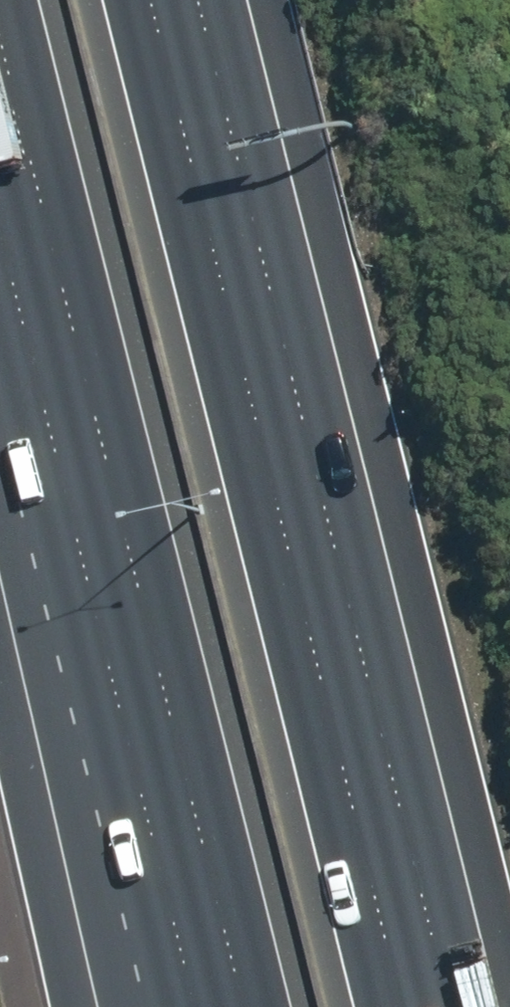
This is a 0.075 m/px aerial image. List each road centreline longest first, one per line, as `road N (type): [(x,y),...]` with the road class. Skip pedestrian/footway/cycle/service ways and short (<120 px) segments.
road 1 (motorway): [(150,0),(400,1006)]
road 2 (motorway): [(245,1006),(0,24)]

